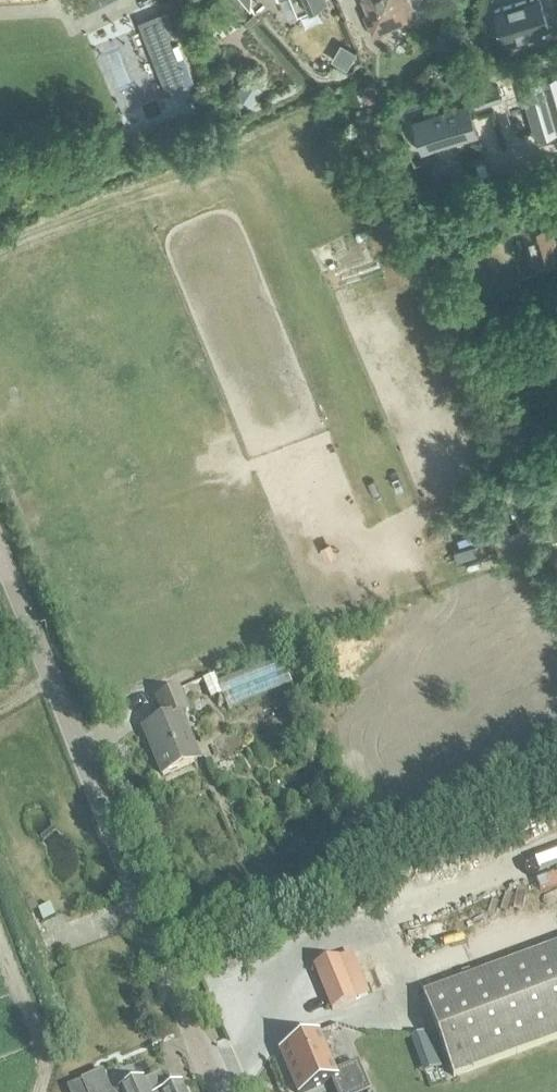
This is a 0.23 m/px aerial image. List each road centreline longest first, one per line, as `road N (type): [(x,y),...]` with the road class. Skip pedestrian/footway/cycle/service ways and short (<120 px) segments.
road 1 (unclassified): [(221,1091),(0,549)]

